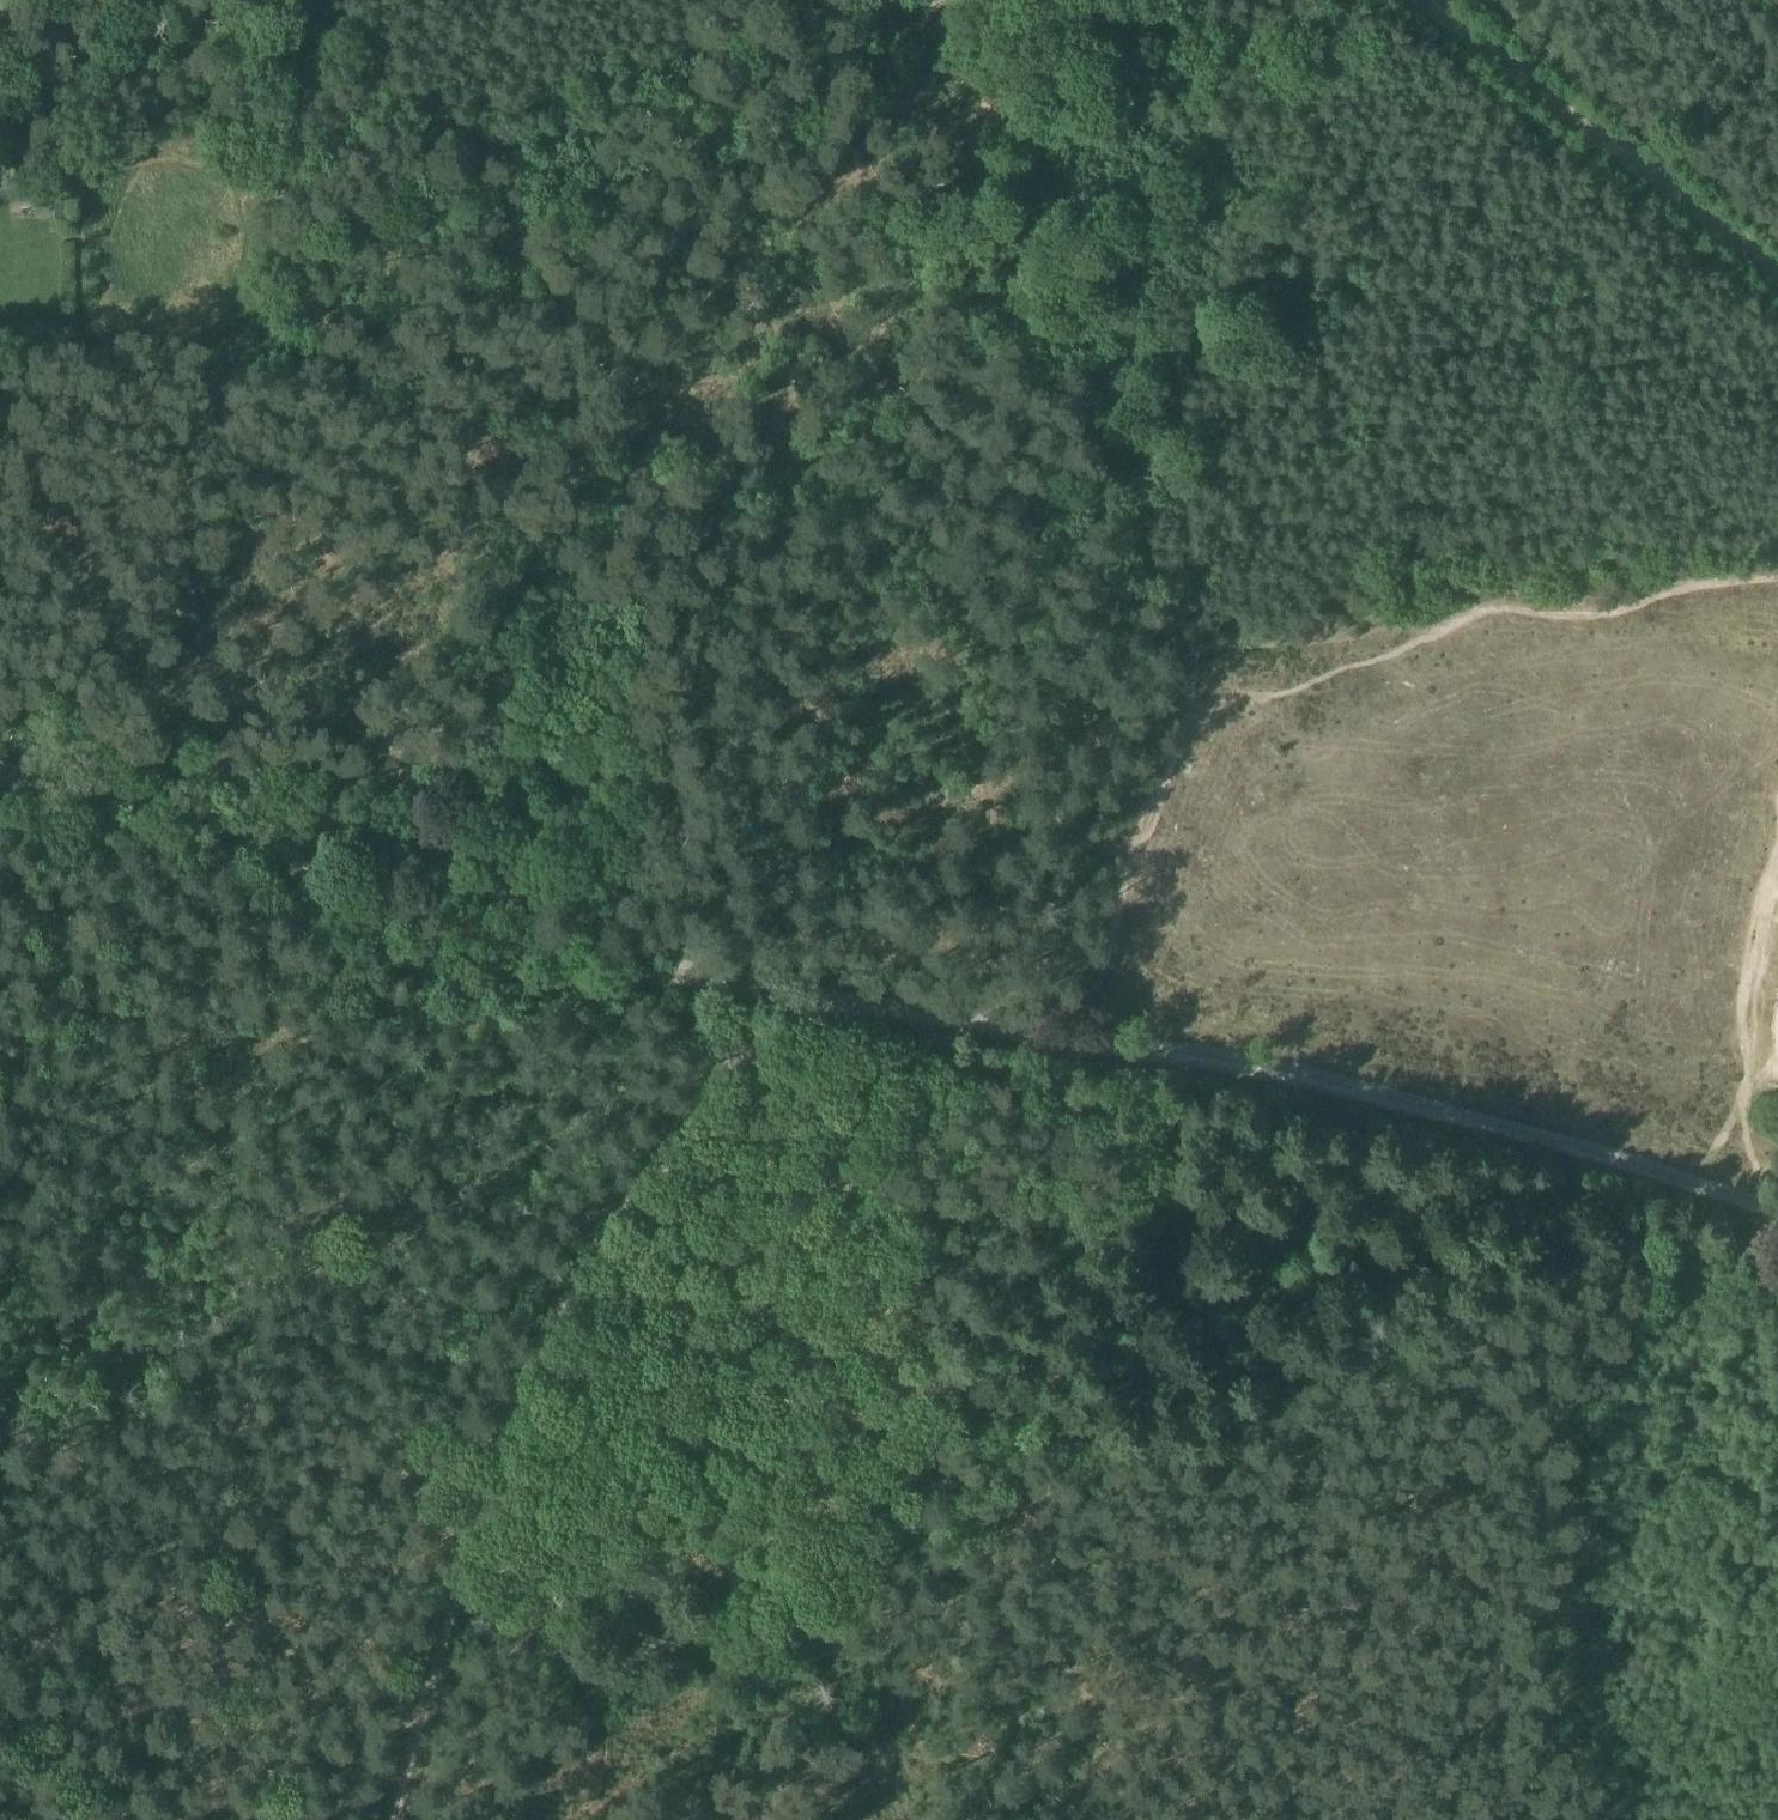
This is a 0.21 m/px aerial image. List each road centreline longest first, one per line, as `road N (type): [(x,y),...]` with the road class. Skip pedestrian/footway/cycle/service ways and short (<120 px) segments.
road 1 (track): [(398,1819),(399,1727),(525,1346),(758,981)]
road 2 (track): [(1777,1231),(1640,1191),(1395,1094)]

